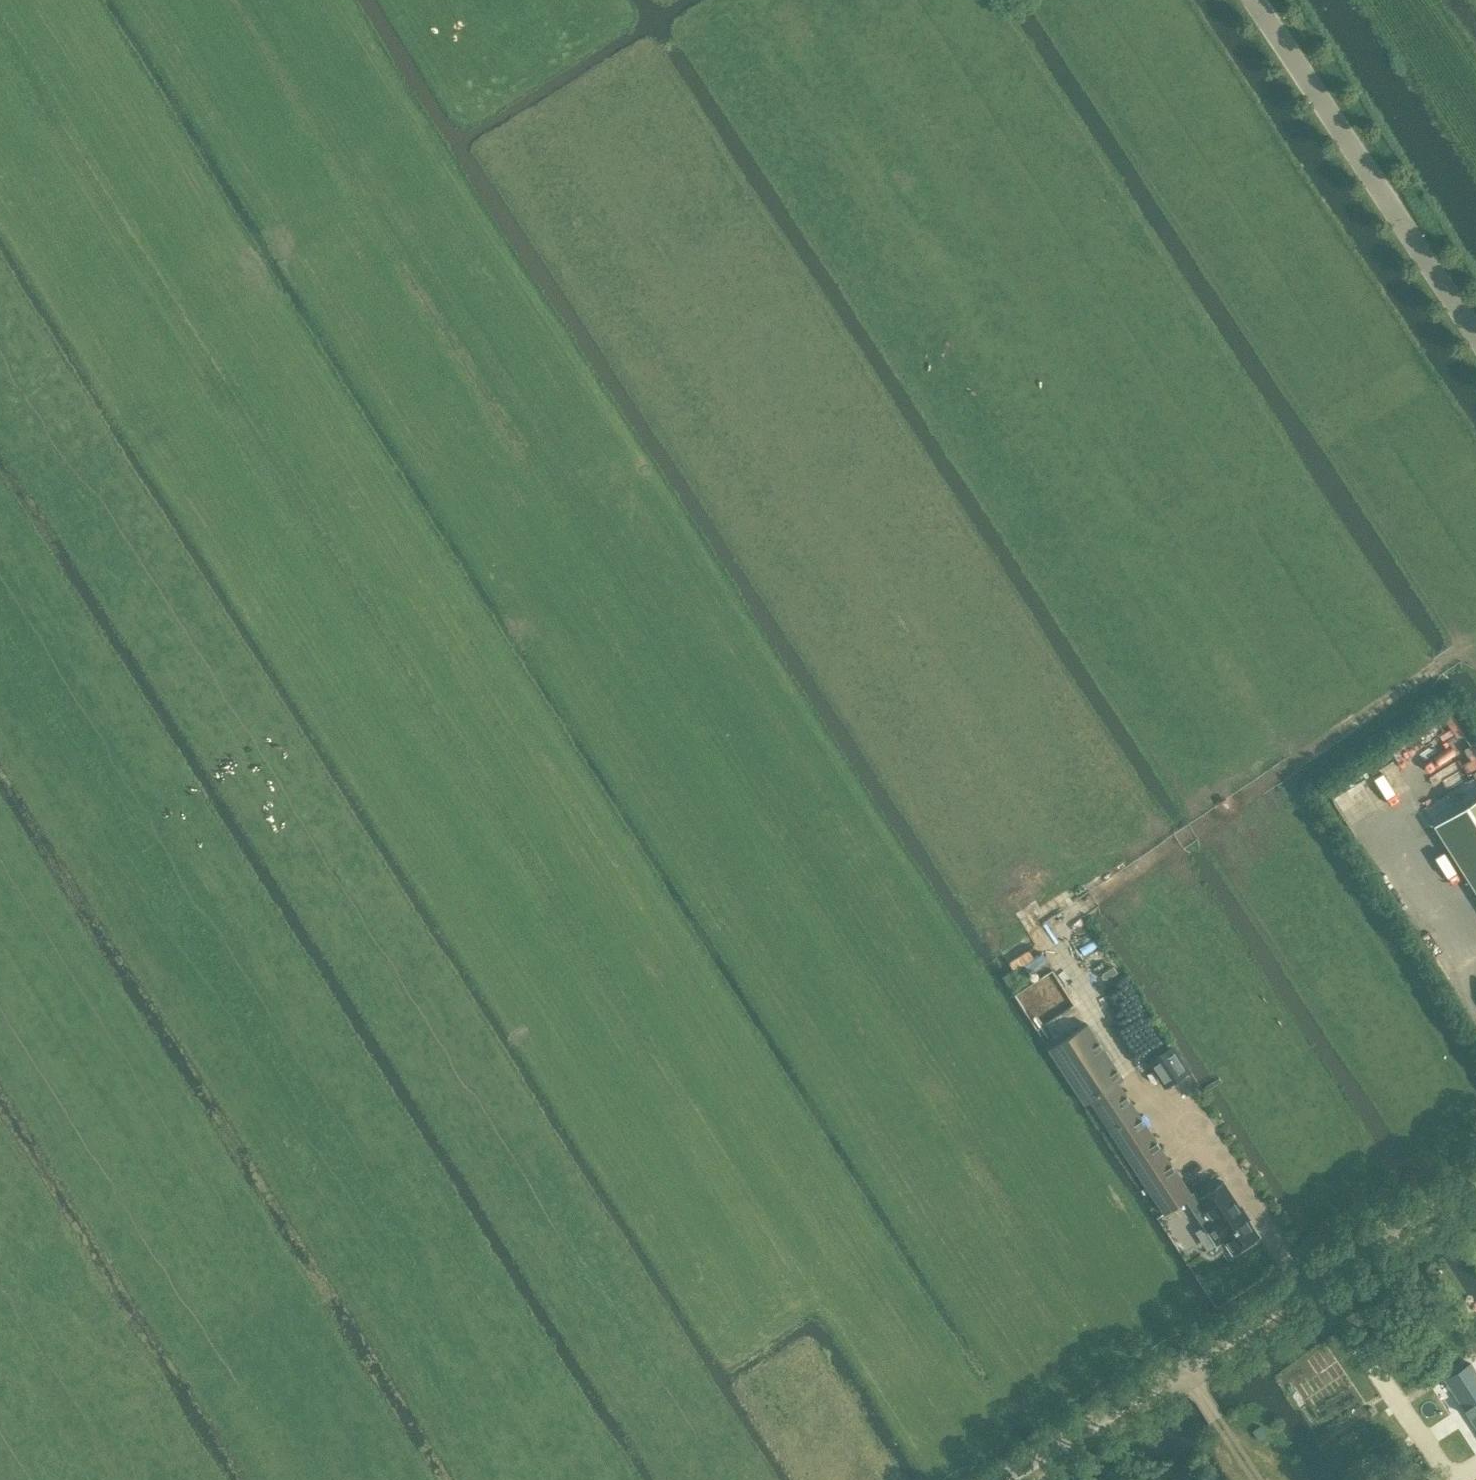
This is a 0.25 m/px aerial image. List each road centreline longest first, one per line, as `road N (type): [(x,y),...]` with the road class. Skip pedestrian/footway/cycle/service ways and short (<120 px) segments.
road 1 (unclassified): [(1000,1479),(1475,1177)]
road 2 (unclassified): [(1475,332),(1258,0)]

